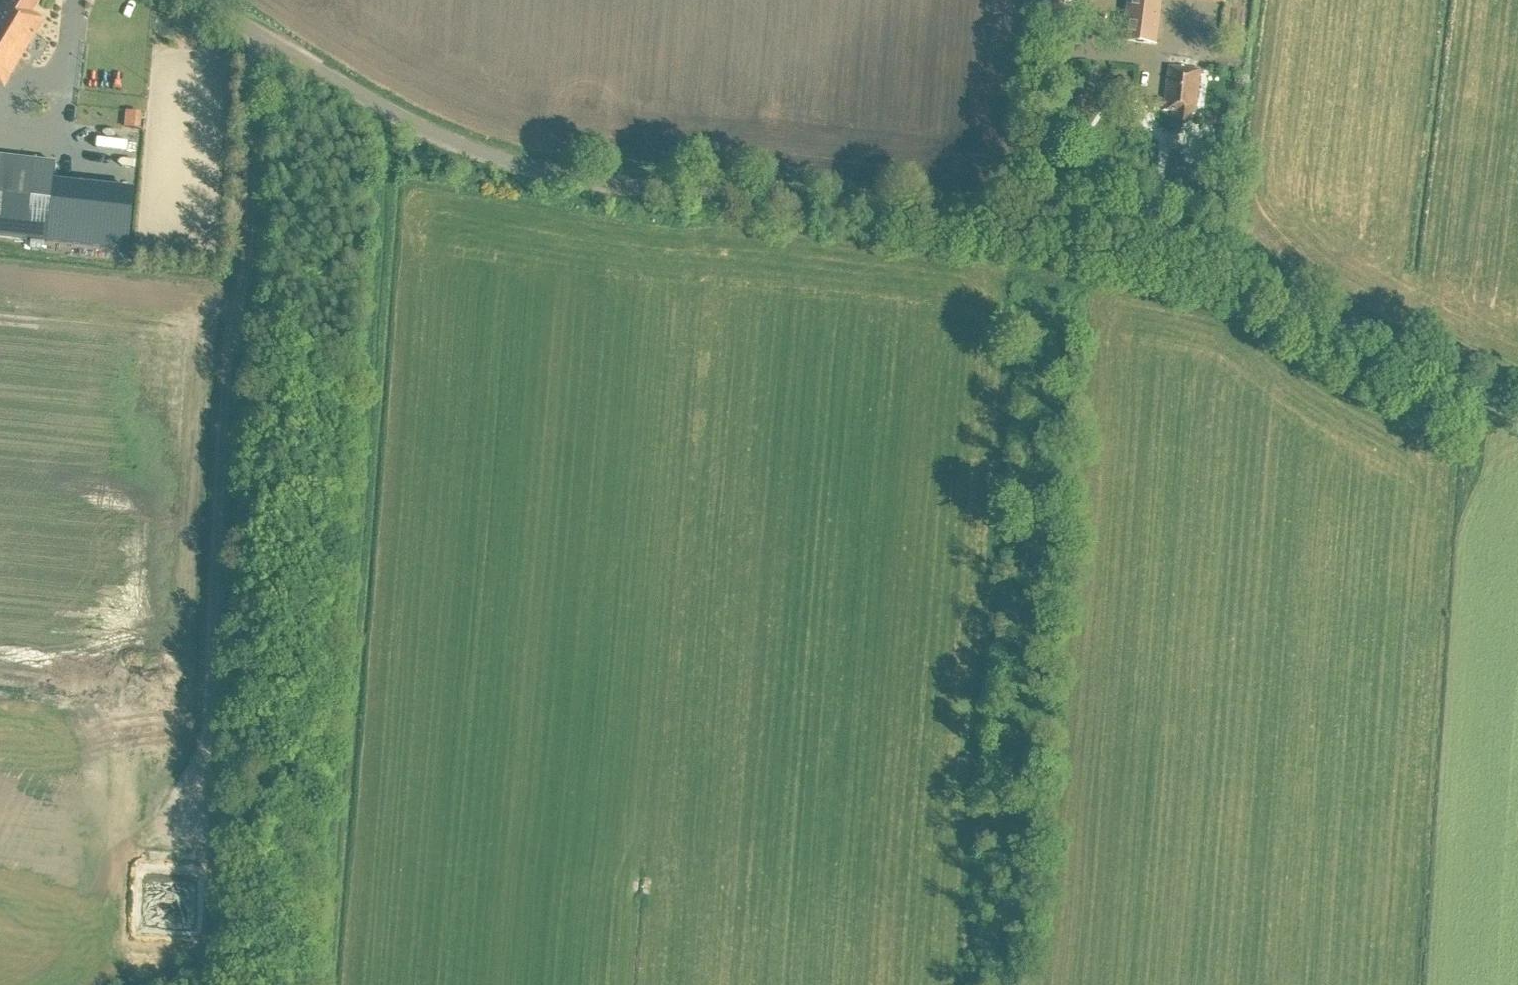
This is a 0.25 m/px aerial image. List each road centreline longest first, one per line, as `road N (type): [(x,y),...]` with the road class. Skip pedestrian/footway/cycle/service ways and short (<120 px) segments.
road 1 (unclassified): [(1517,410),(1259,271),(1200,254),(539,178),(428,134),(209,0)]

